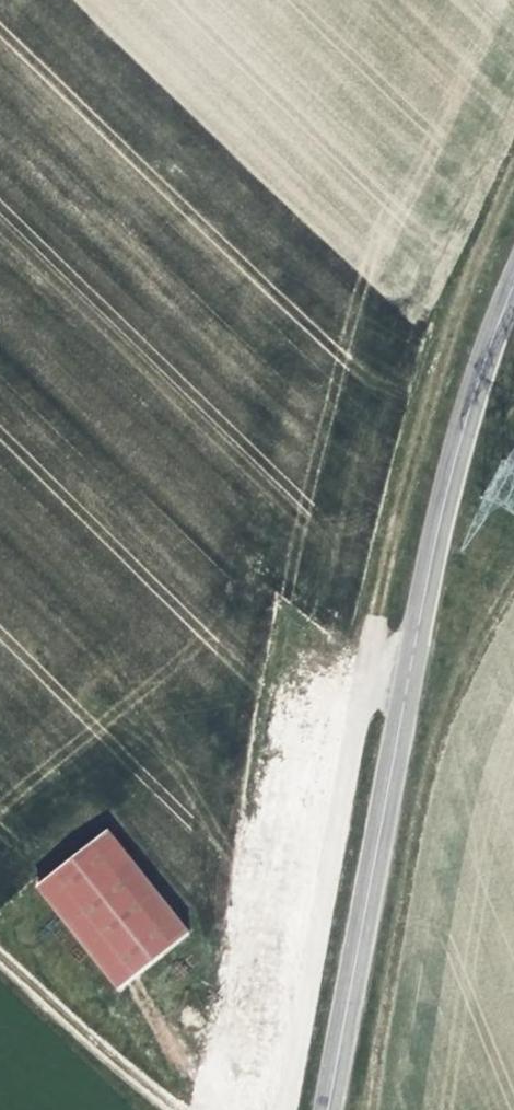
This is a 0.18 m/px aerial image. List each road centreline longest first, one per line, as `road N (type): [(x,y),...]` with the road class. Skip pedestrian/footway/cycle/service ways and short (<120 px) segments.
road 1 (tertiary): [(327,1109),(487,337),(513,278)]
road 2 (track): [(172,1109),(0,951)]

